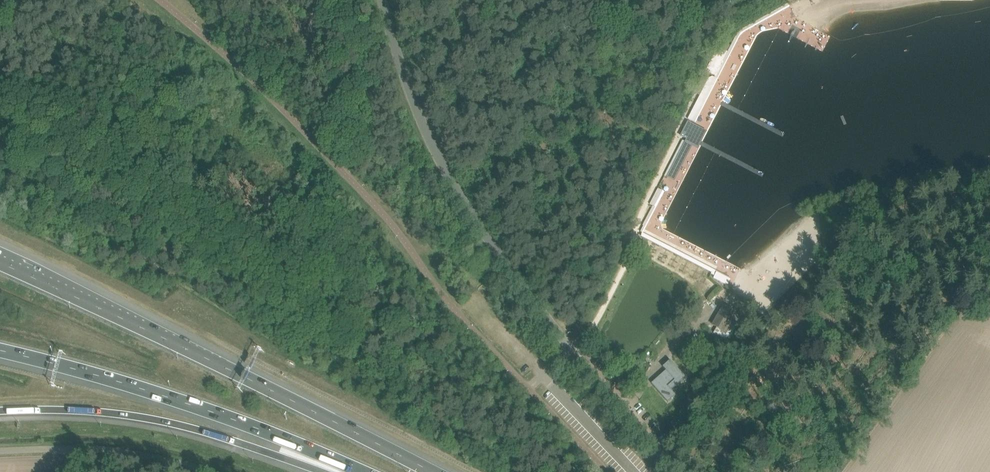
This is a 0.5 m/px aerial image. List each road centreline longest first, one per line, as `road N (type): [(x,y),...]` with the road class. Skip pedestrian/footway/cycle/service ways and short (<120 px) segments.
road 1 (unclassified): [(684,471),(572,352),(484,228),(435,147),(389,0)]
road 2 (motorway): [(433,471),(0,263)]
road 3 (motorway): [(0,351),(179,401),(362,471)]
road 4 (motorway): [(0,411),(153,419),(319,471)]
road 5 (unclassified): [(0,450),(126,447),(233,471)]

